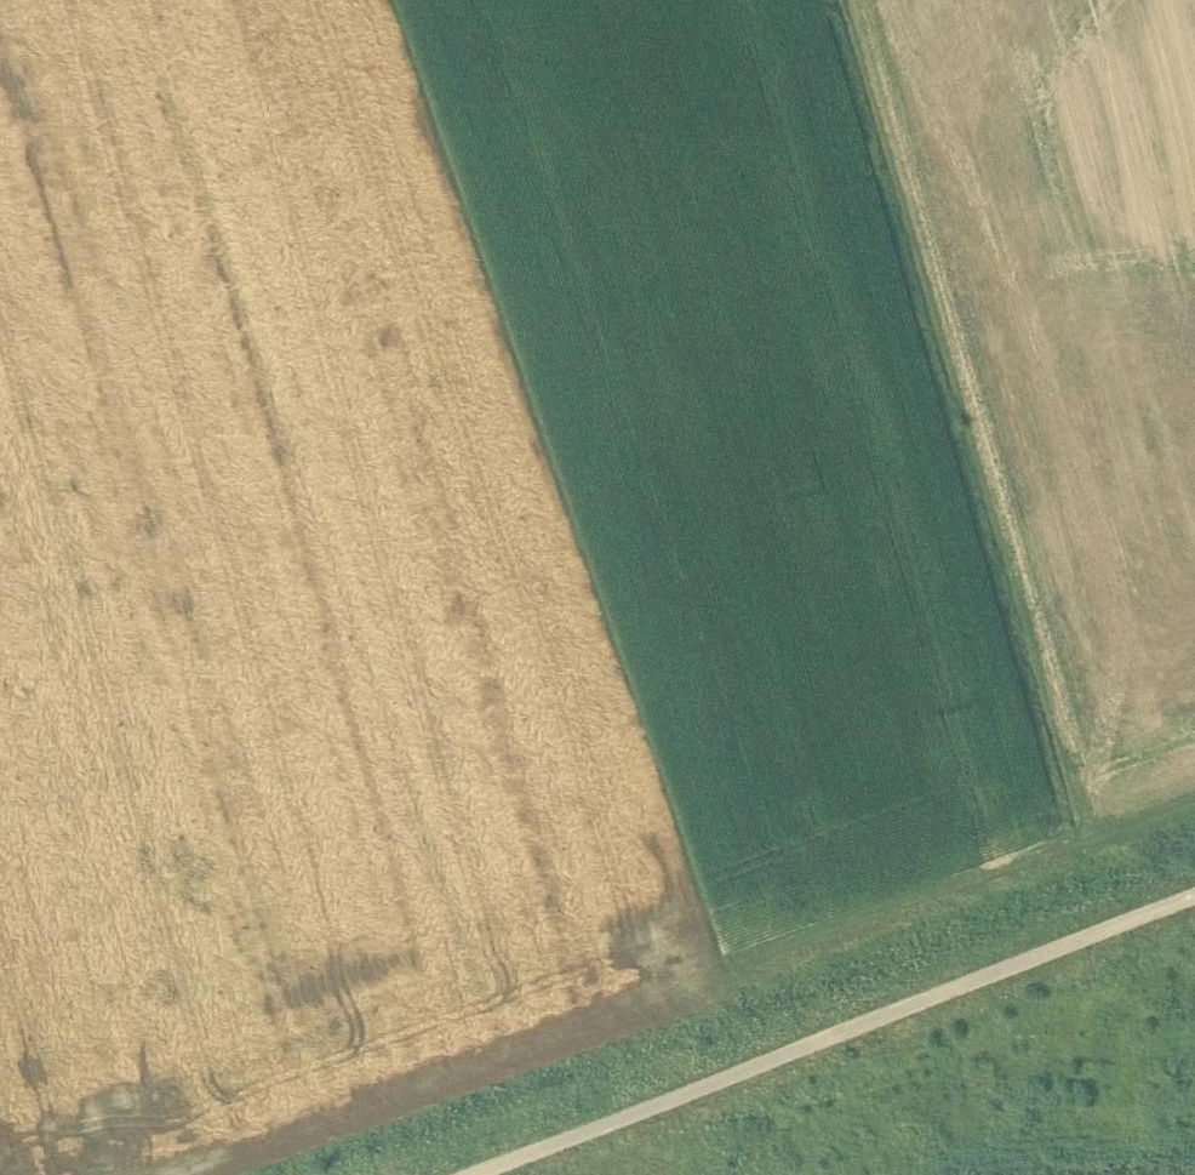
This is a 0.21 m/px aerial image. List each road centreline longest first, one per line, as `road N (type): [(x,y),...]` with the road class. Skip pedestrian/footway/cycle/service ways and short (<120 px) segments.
road 1 (unclassified): [(478,1174),(883,1013),(1194,901)]

